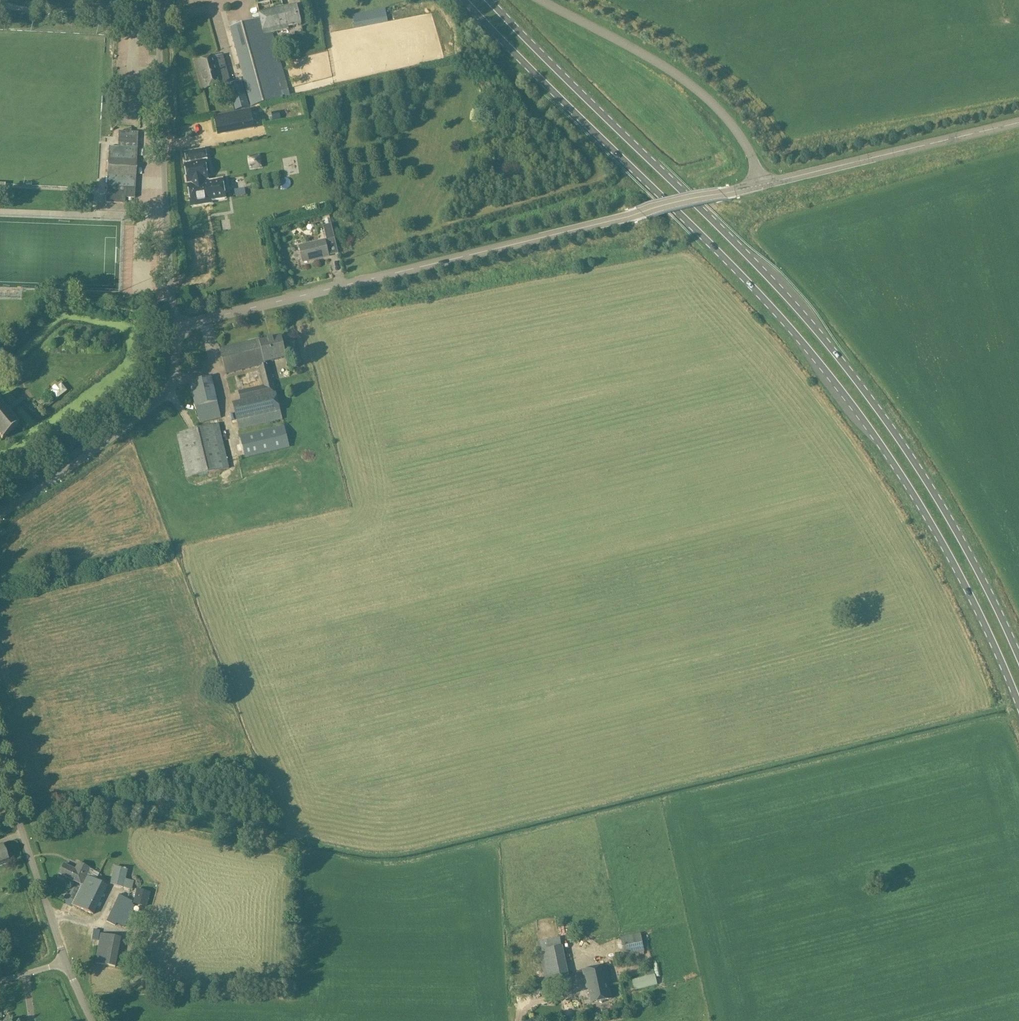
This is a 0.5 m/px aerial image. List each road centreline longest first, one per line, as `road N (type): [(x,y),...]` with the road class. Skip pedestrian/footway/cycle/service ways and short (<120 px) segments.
road 1 (primary): [(465,0),(739,273),(832,379),(949,553),(1018,702)]
road 2 (primary): [(1018,658),(965,545),(843,362),(753,260),(490,0)]
road 3 (unclassified): [(182,331),(759,186)]
road 4 (unclassified): [(182,331),(172,296),(157,0)]
road 5 (unclassified): [(759,186),(743,142),(696,89),(540,0)]
road 6 (unclassified): [(759,186),(1018,123)]
road 7 (residential): [(62,964),(0,766)]
road 8 (unclassified): [(57,476),(163,395),(182,331)]
road 9 (track): [(0,6),(157,14)]

